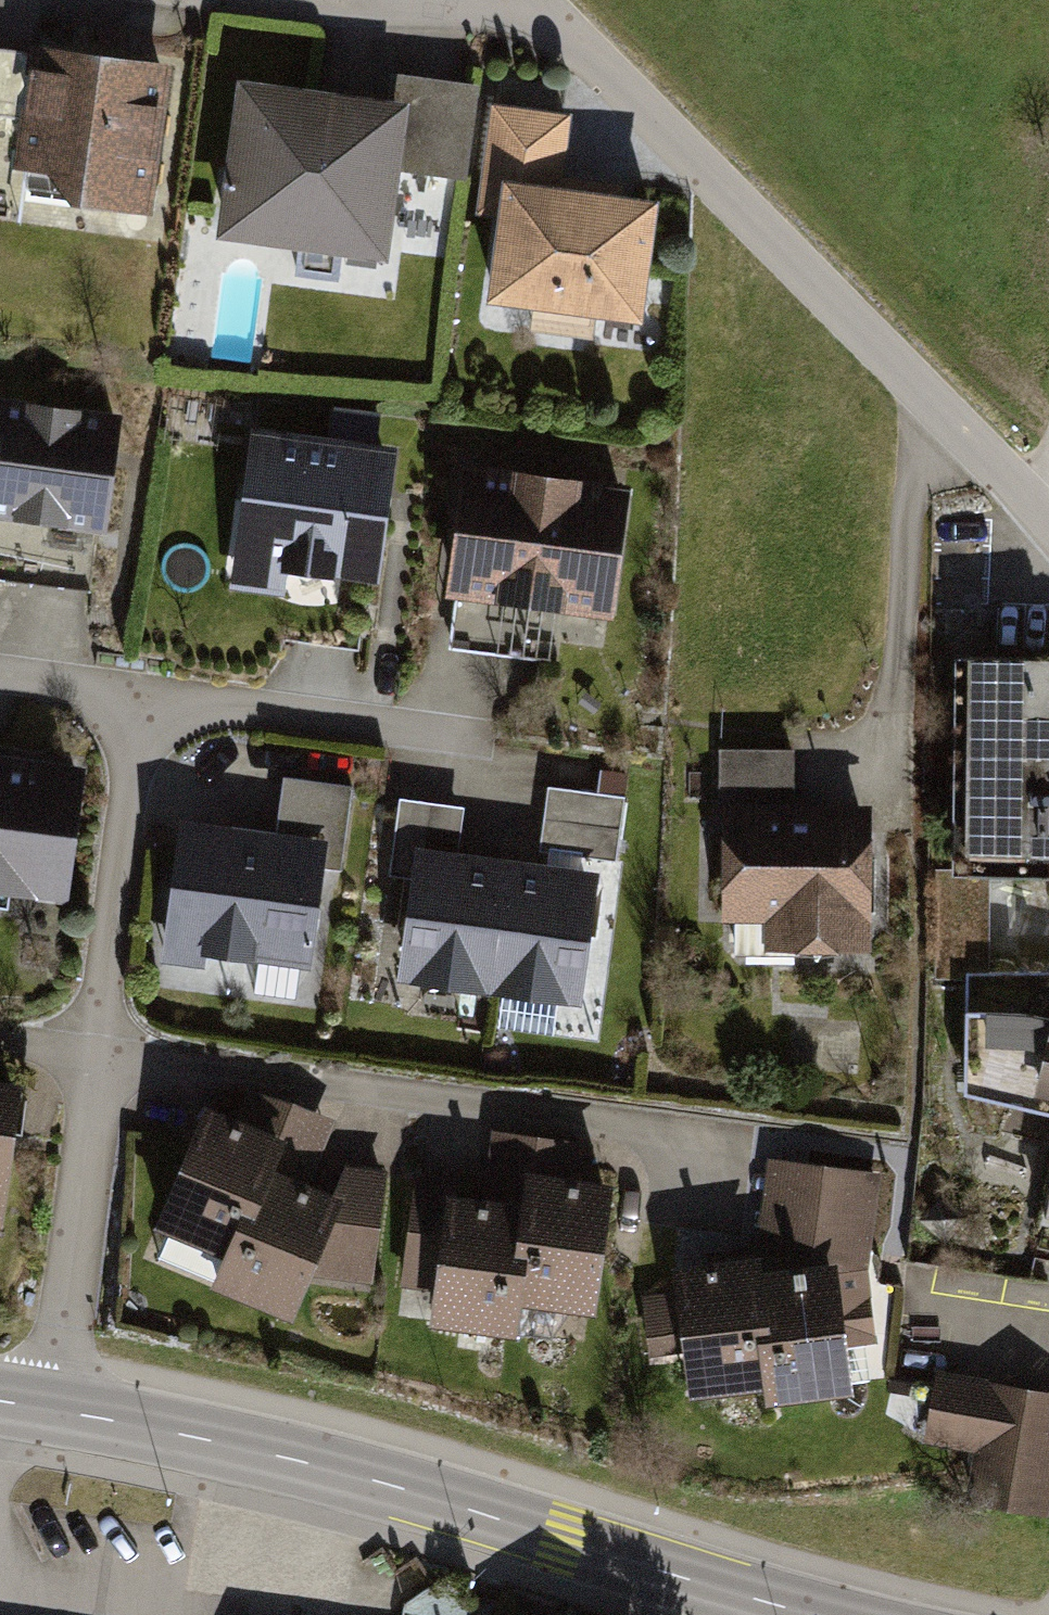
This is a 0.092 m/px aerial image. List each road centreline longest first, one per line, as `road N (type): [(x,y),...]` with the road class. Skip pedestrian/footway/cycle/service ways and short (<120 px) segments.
road 1 (secondary): [(54,1409),(326,1467),(815,1614)]
road 2 (unclassified): [(542,8),(1048,517)]
road 3 (residential): [(92,1069),(705,1148)]
road 4 (residential): [(92,1069),(136,708)]
road 5 (residential): [(136,708),(489,750)]
road 6 (residential): [(54,1409),(92,1069)]
road 7 (unclassified): [(340,0),(542,8)]
road 8 (residential): [(0,690),(136,708)]

